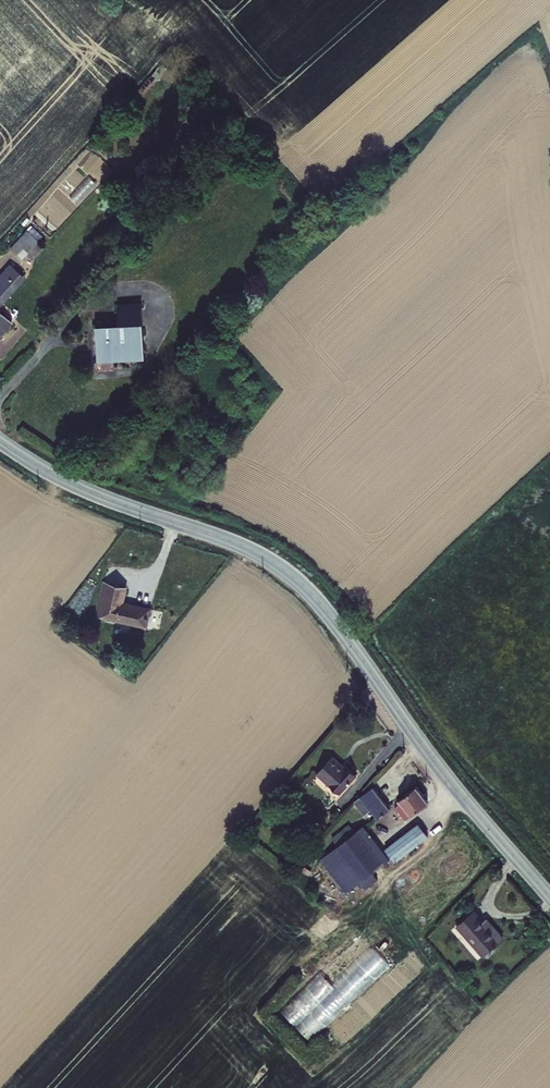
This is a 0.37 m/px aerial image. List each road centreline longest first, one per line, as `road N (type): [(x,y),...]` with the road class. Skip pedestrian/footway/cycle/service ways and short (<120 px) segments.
road 1 (tertiary): [(0,441),(68,482),(240,544),(297,578),(436,764),(549,896)]

